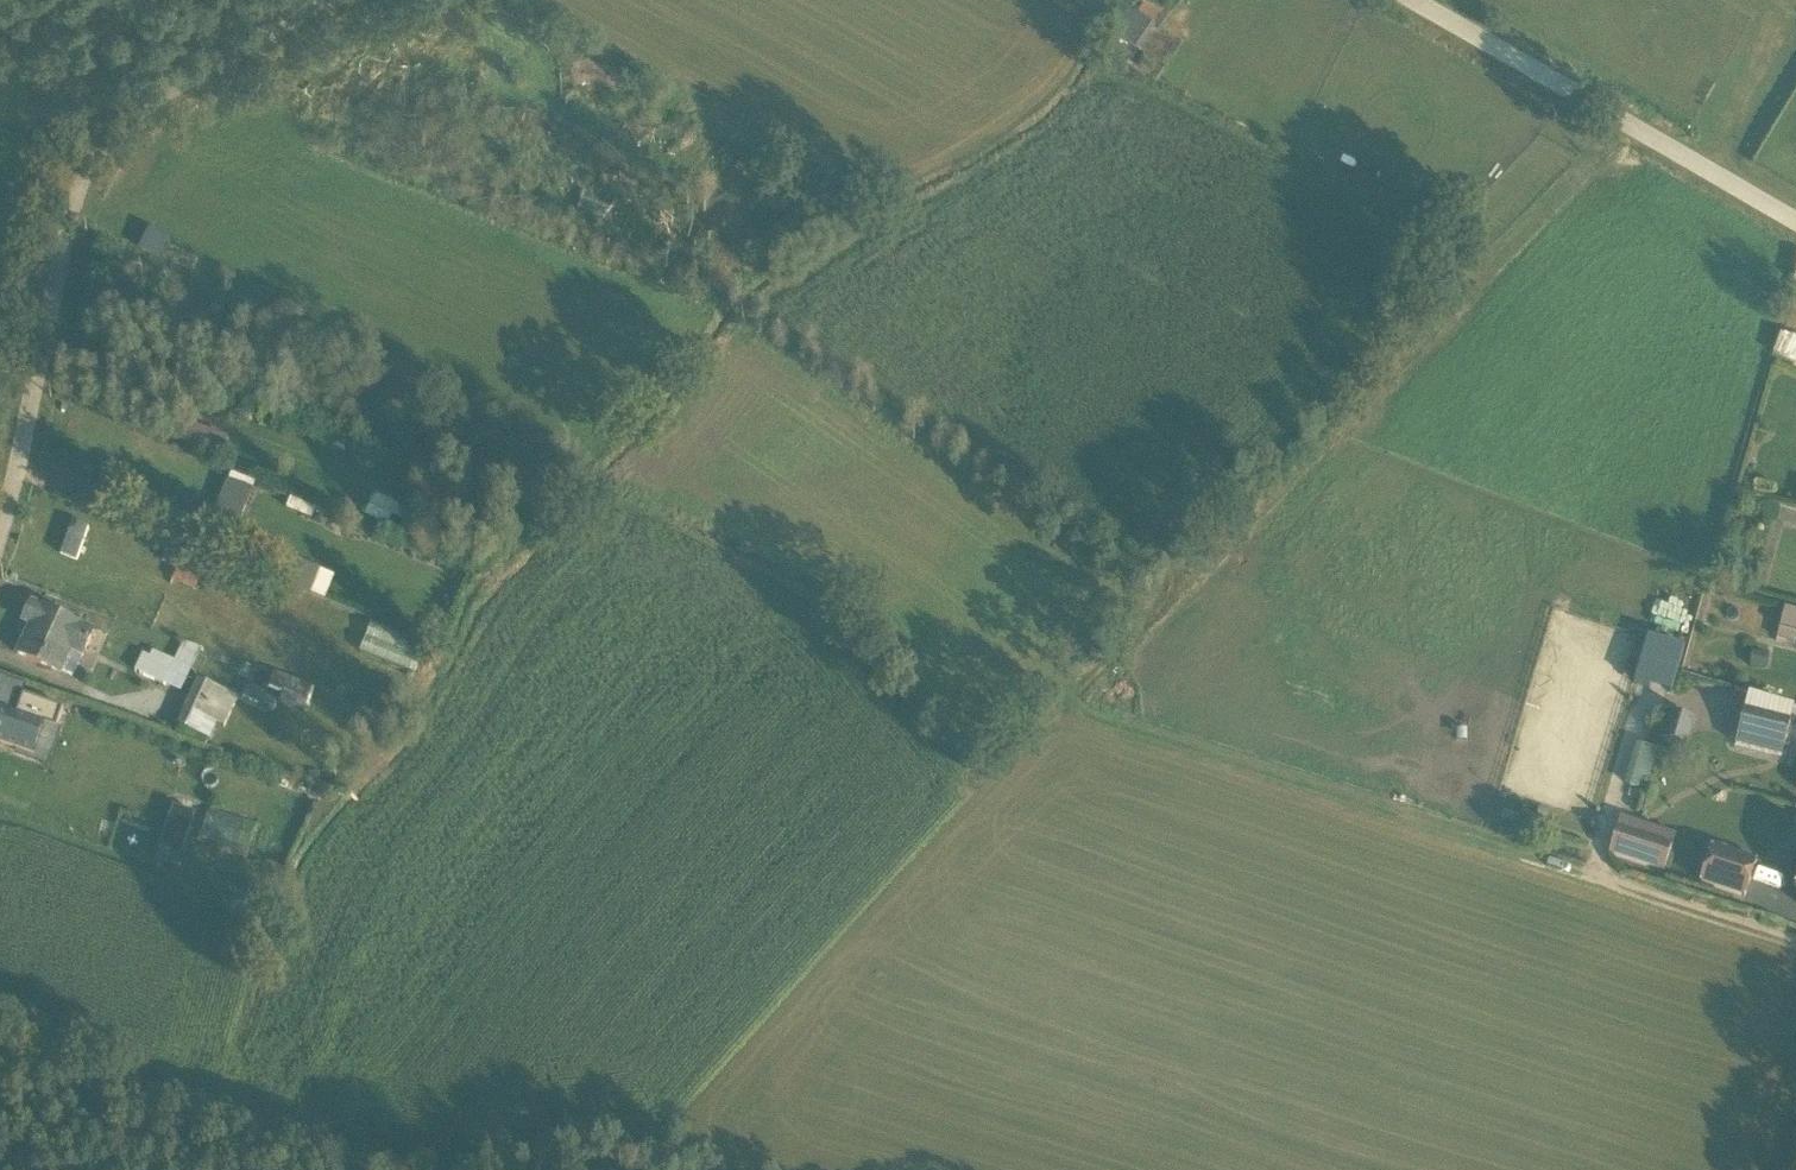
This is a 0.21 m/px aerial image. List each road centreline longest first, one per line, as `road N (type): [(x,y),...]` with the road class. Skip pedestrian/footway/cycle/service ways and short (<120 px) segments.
road 1 (unclassified): [(318,0),(135,112),(82,168),(0,535)]
road 2 (unclassified): [(1795,227),(1406,0)]
road 3 (track): [(397,1169),(133,1083),(0,1064)]

